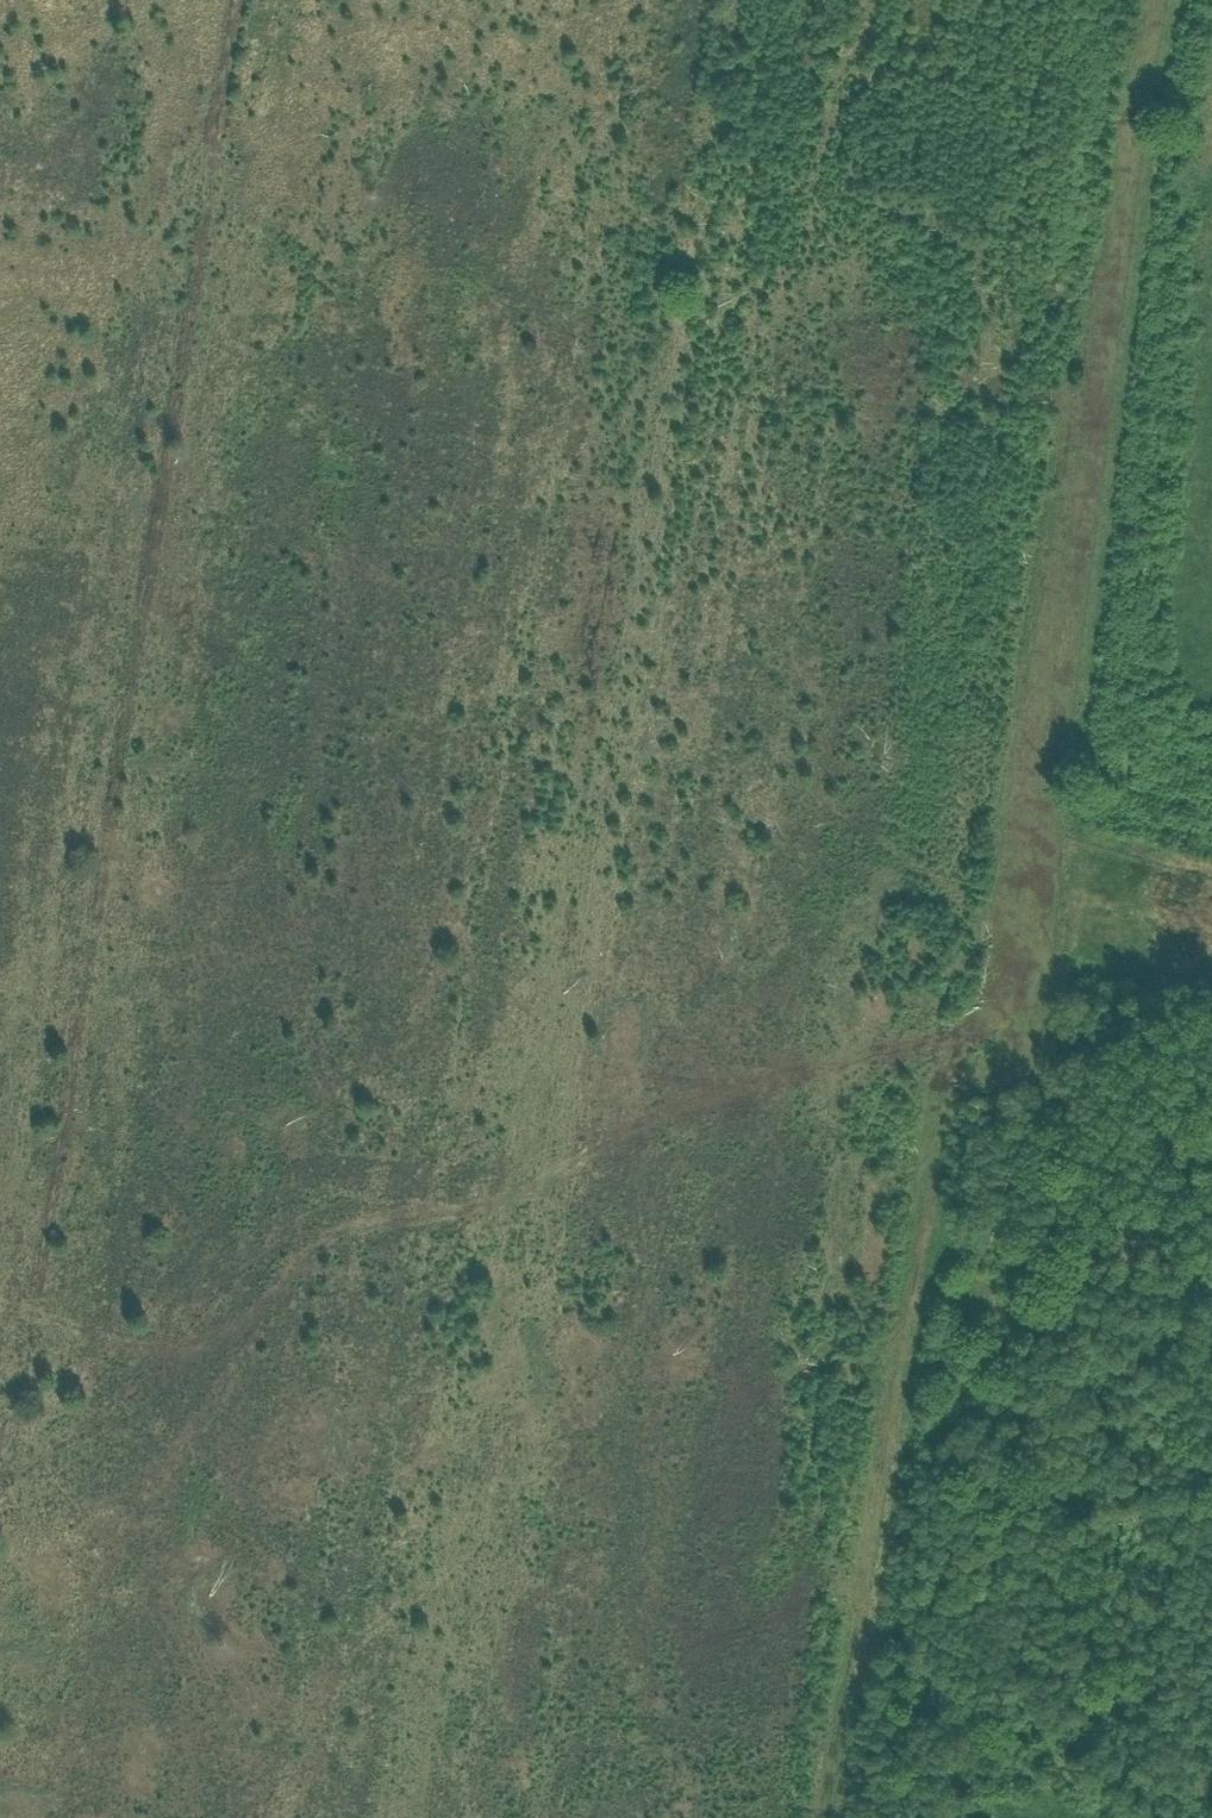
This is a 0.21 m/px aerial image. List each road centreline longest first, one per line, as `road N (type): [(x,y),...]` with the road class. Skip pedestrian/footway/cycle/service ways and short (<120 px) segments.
road 1 (track): [(1154,0),(1033,891),(998,1095)]

